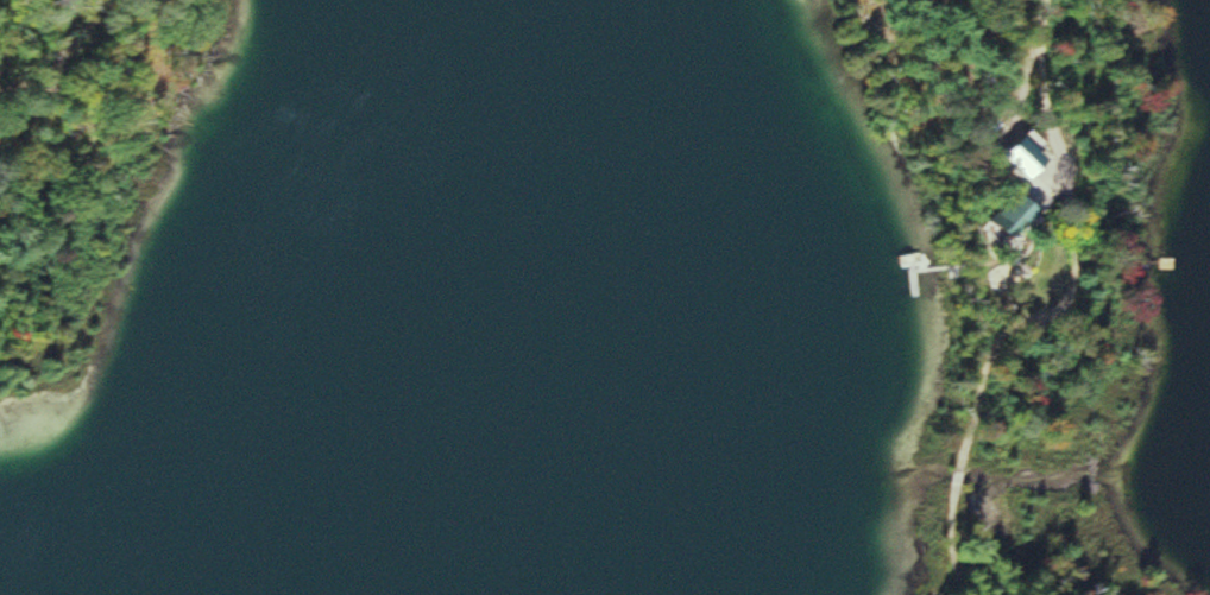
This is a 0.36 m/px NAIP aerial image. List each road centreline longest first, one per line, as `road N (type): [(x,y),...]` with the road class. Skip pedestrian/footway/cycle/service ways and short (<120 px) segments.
road 1 (track): [(1046,266),(987,367),(962,470)]

